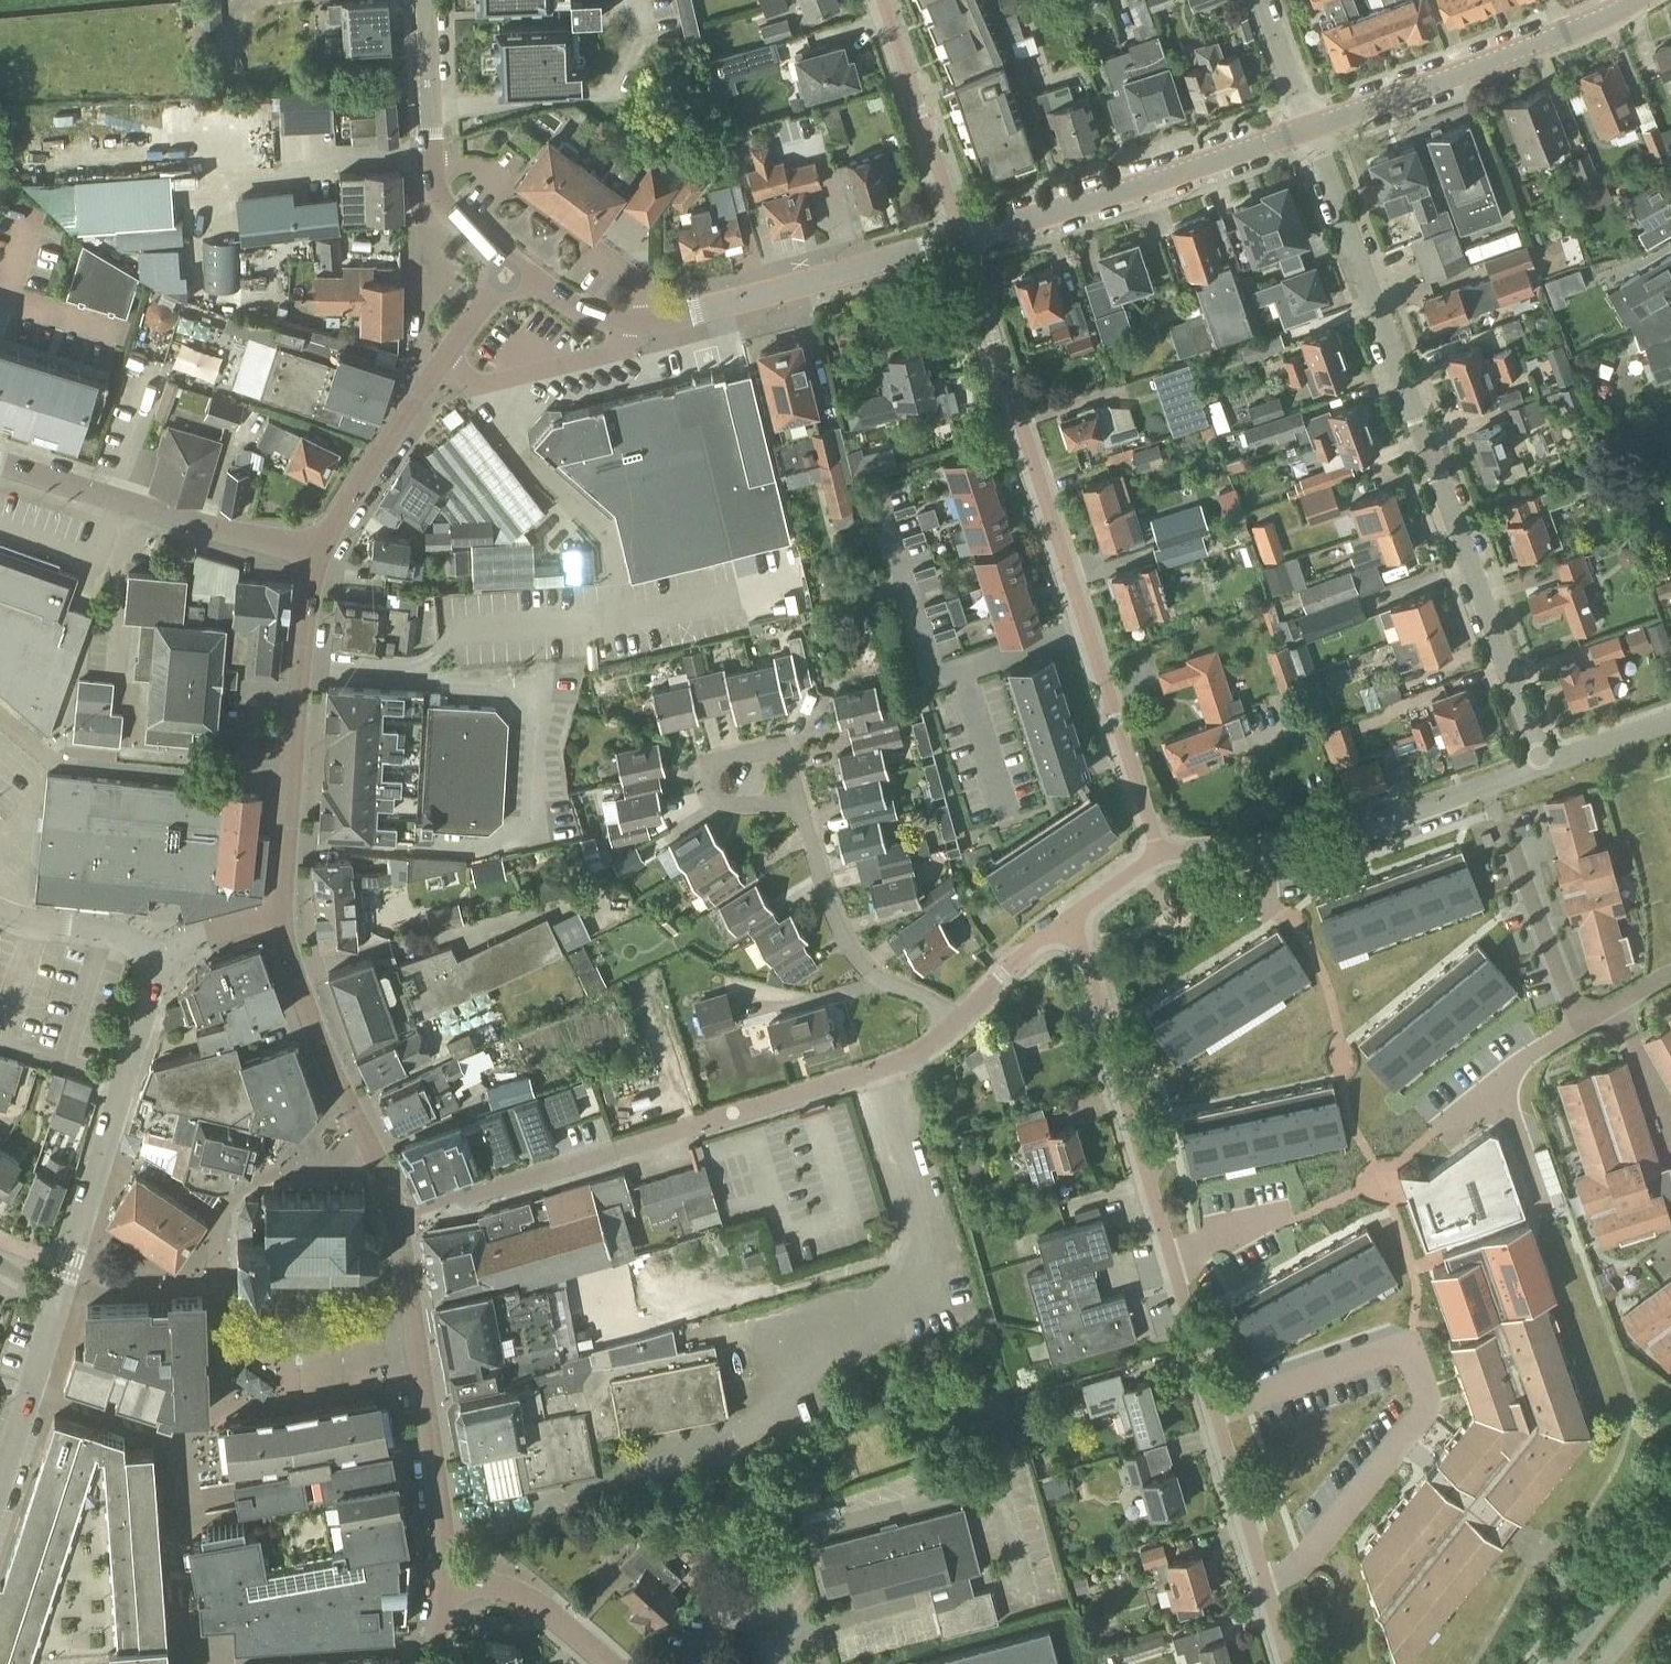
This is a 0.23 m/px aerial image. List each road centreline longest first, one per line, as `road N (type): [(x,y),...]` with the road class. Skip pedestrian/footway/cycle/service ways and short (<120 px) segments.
road 1 (residential): [(1284,1663),(1072,917)]
road 2 (residential): [(1541,765),(1310,131)]
road 3 (residential): [(961,241),(1161,857)]
road 4 (residential): [(398,1214),(891,1067),(956,1025)]
road 5 (residential): [(407,1285),(311,1310),(264,1310),(230,1291),(215,1269),(214,1230),(252,1180),(379,1166)]
road 6 (residential): [(1161,857),(1289,844),(1541,765)]
road 7 (residential): [(956,1025),(922,996),(860,965),(775,751),(749,753)]
road 8 (tertiary): [(961,241),(1310,131)]
road 9 (secondary): [(283,917),(304,629),(322,556)]
road 10 (tertiary): [(1310,131),(1574,33),(1640,0)]
road 11 (residential): [(64,1297),(159,967)]
road 12 (tertiary): [(631,325),(961,241)]
road 13 (residential): [(322,556),(0,467)]
road 14 (secondary): [(512,273),(447,212),(431,174),(422,0)]
road 15 (secondary): [(443,1584),(407,1285)]
road 16 (secondary): [(379,1166),(298,981),(283,917)]
road 17 (residential): [(961,241),(881,0)]
road 18 (residential): [(1608,1007),(1578,1019),(1501,818)]
road 19 (secondary): [(322,556),(445,368)]
road 20 (residential): [(445,368),(472,384),(490,384),(604,360),(631,325)]
road 21 (residential): [(604,1663),(510,1591),(443,1584)]
road 22 (residential): [(0,914),(123,937),(159,967)]
road 23 (residential): [(956,1025),(1072,917)]
road 24 (residential): [(32,1394),(170,1439)]
road 25 (residential): [(749,753),(702,764),(691,781),(703,801),(716,803),(748,782)]
road 26 (residential): [(1310,131),(1260,0)]
road 27 (residential): [(1541,765),(1670,719)]
road 28 (residential): [(159,967),(191,946),(283,917)]
road 29 (residential): [(1608,1007),(1670,1125)]
road 30 (tertiary): [(631,325),(586,317),(512,273)]

